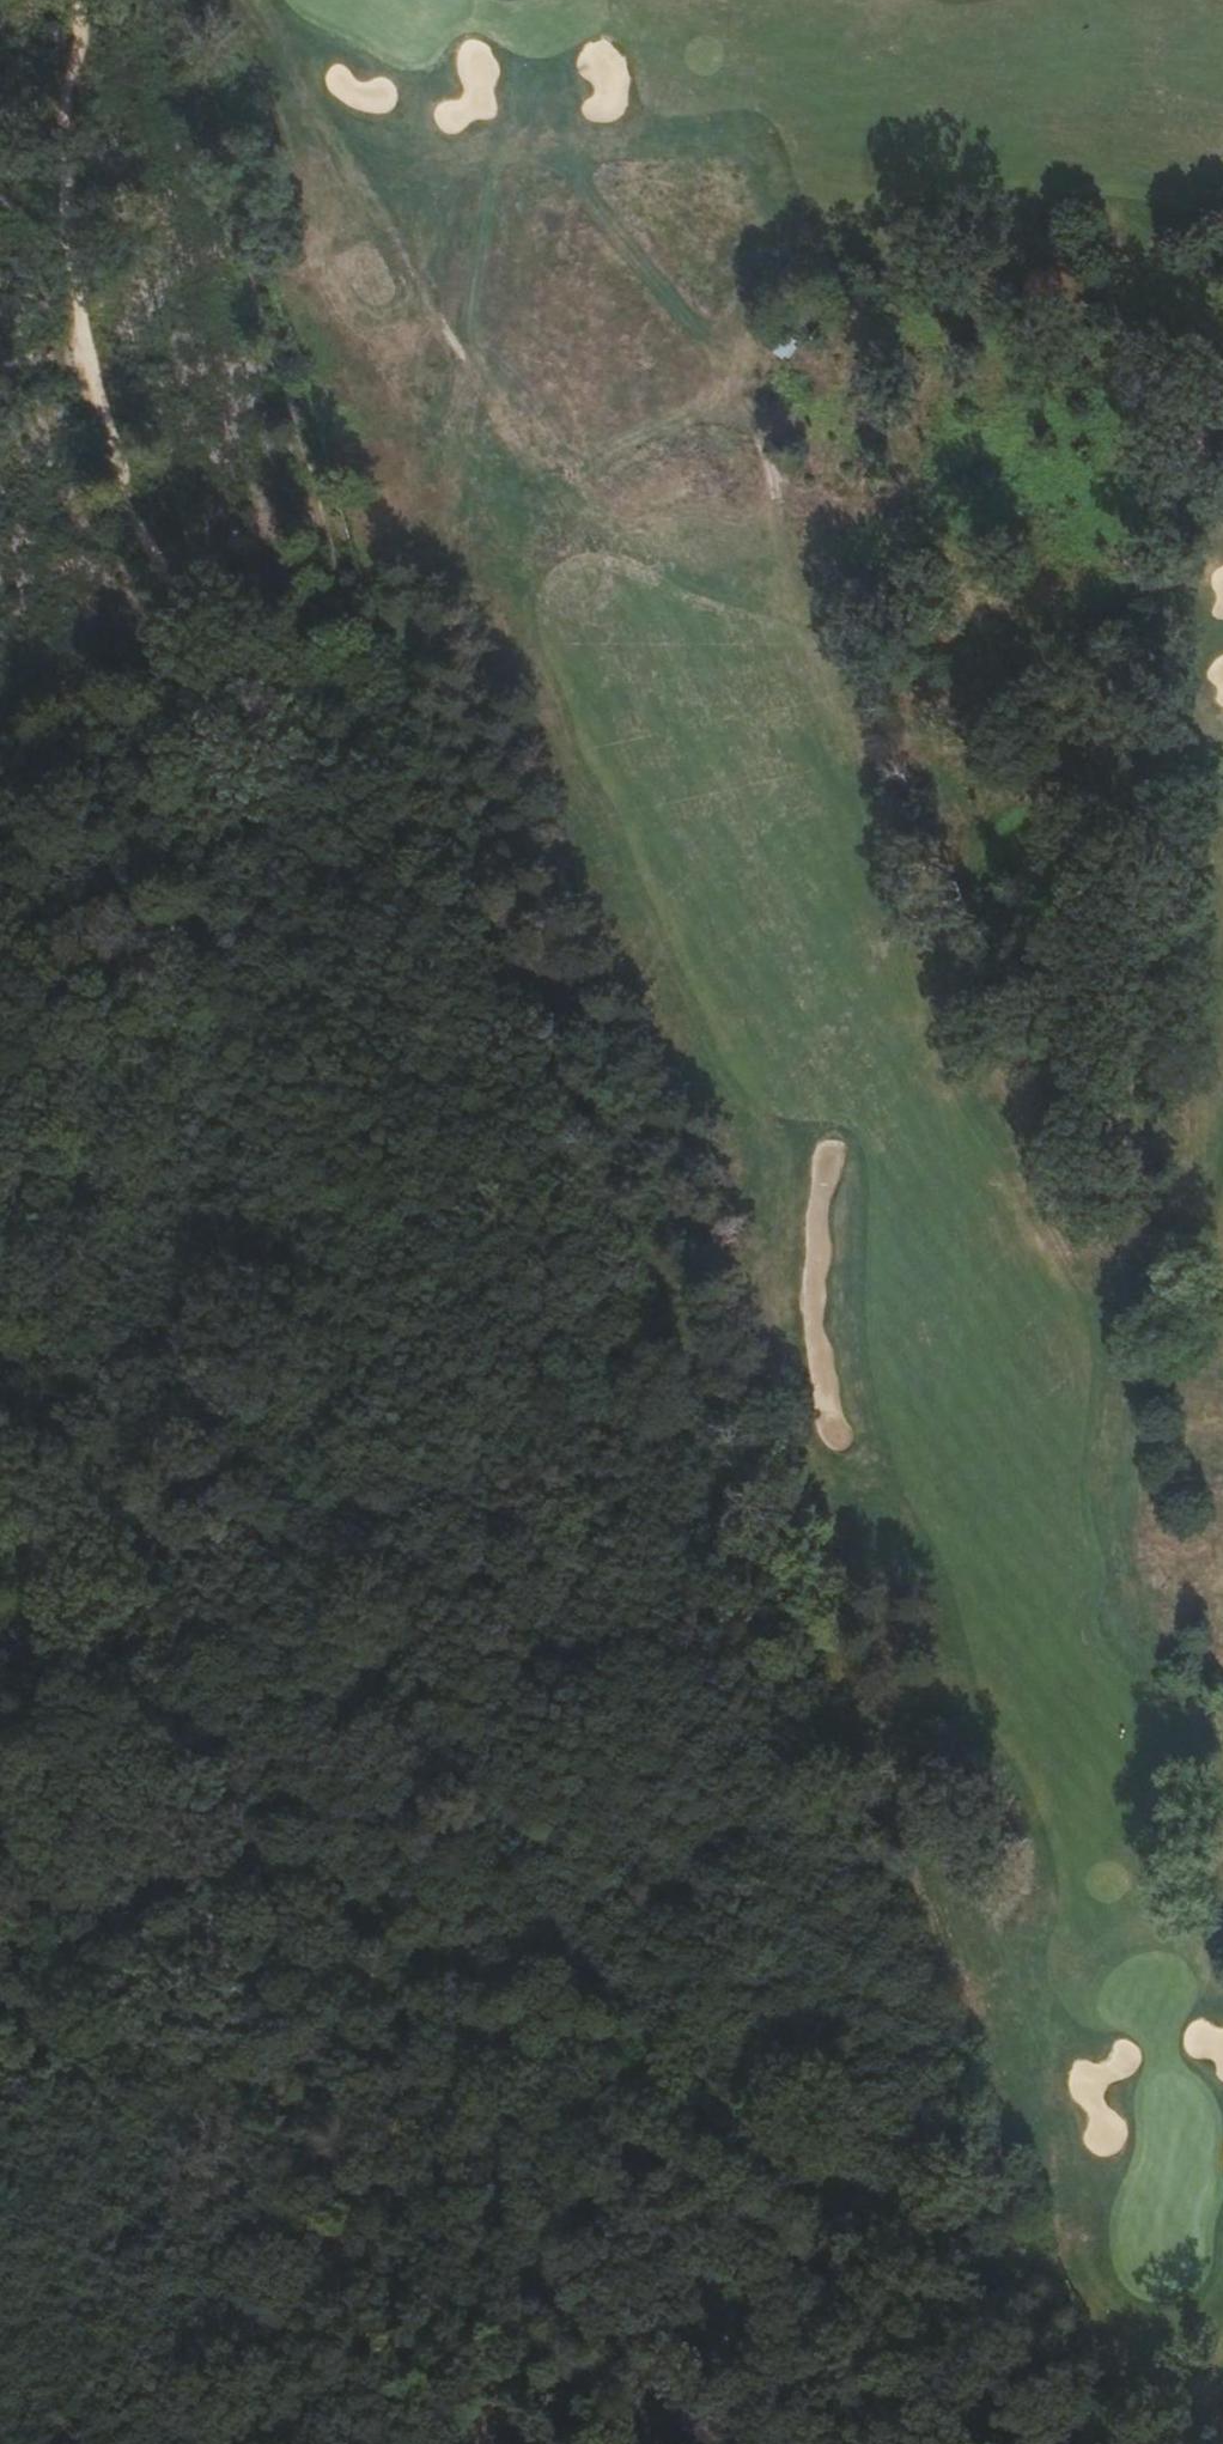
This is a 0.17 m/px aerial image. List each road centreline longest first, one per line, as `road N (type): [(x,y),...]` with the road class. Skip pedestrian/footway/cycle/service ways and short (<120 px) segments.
road 1 (track): [(994,2268),(0,1812)]
road 2 (track): [(331,2443),(336,2345),(323,2212),(285,2070),(104,1652),(0,1476)]

